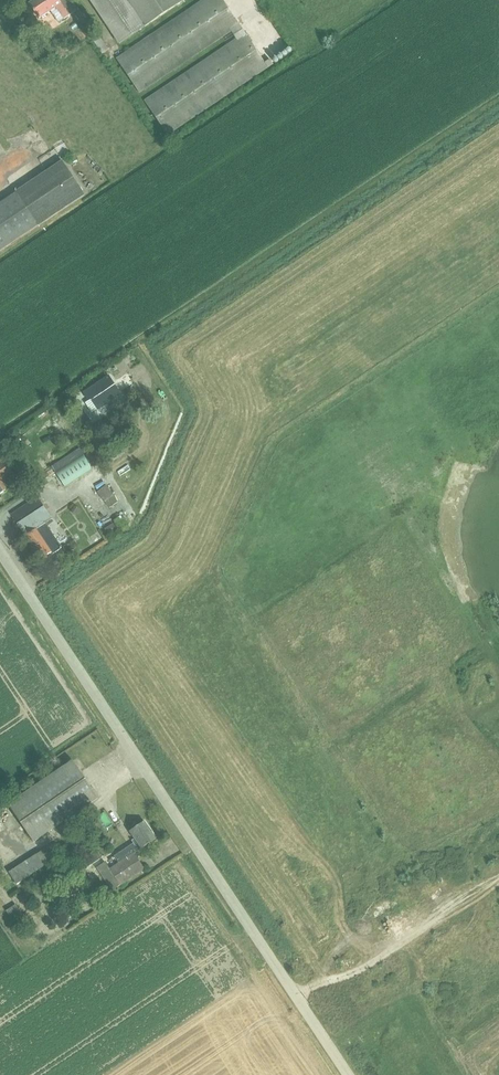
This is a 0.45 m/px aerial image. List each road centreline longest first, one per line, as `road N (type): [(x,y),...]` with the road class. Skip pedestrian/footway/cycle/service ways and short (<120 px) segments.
road 1 (unclassified): [(348,1074),(0,551)]
road 2 (track): [(360,969),(498,876)]

